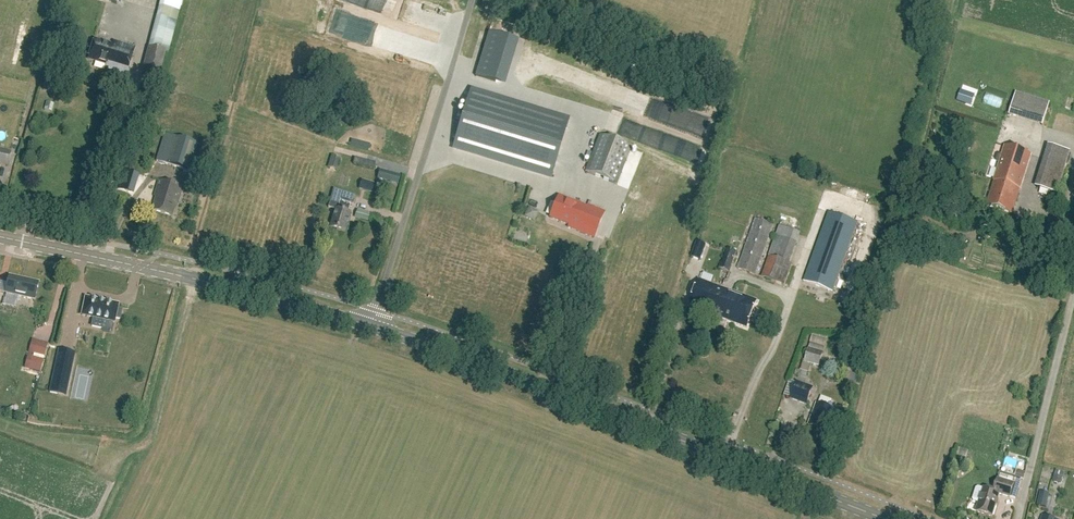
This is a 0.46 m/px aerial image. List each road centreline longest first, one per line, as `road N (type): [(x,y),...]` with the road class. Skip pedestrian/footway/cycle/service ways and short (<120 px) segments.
road 1 (secondary): [(371,326),(886,518)]
road 2 (unclassified): [(371,326),(471,0)]
road 3 (secondary): [(139,266),(371,326)]
road 4 (track): [(196,279),(155,431),(146,444),(106,442)]
road 5 (secondary): [(139,266),(0,236)]

